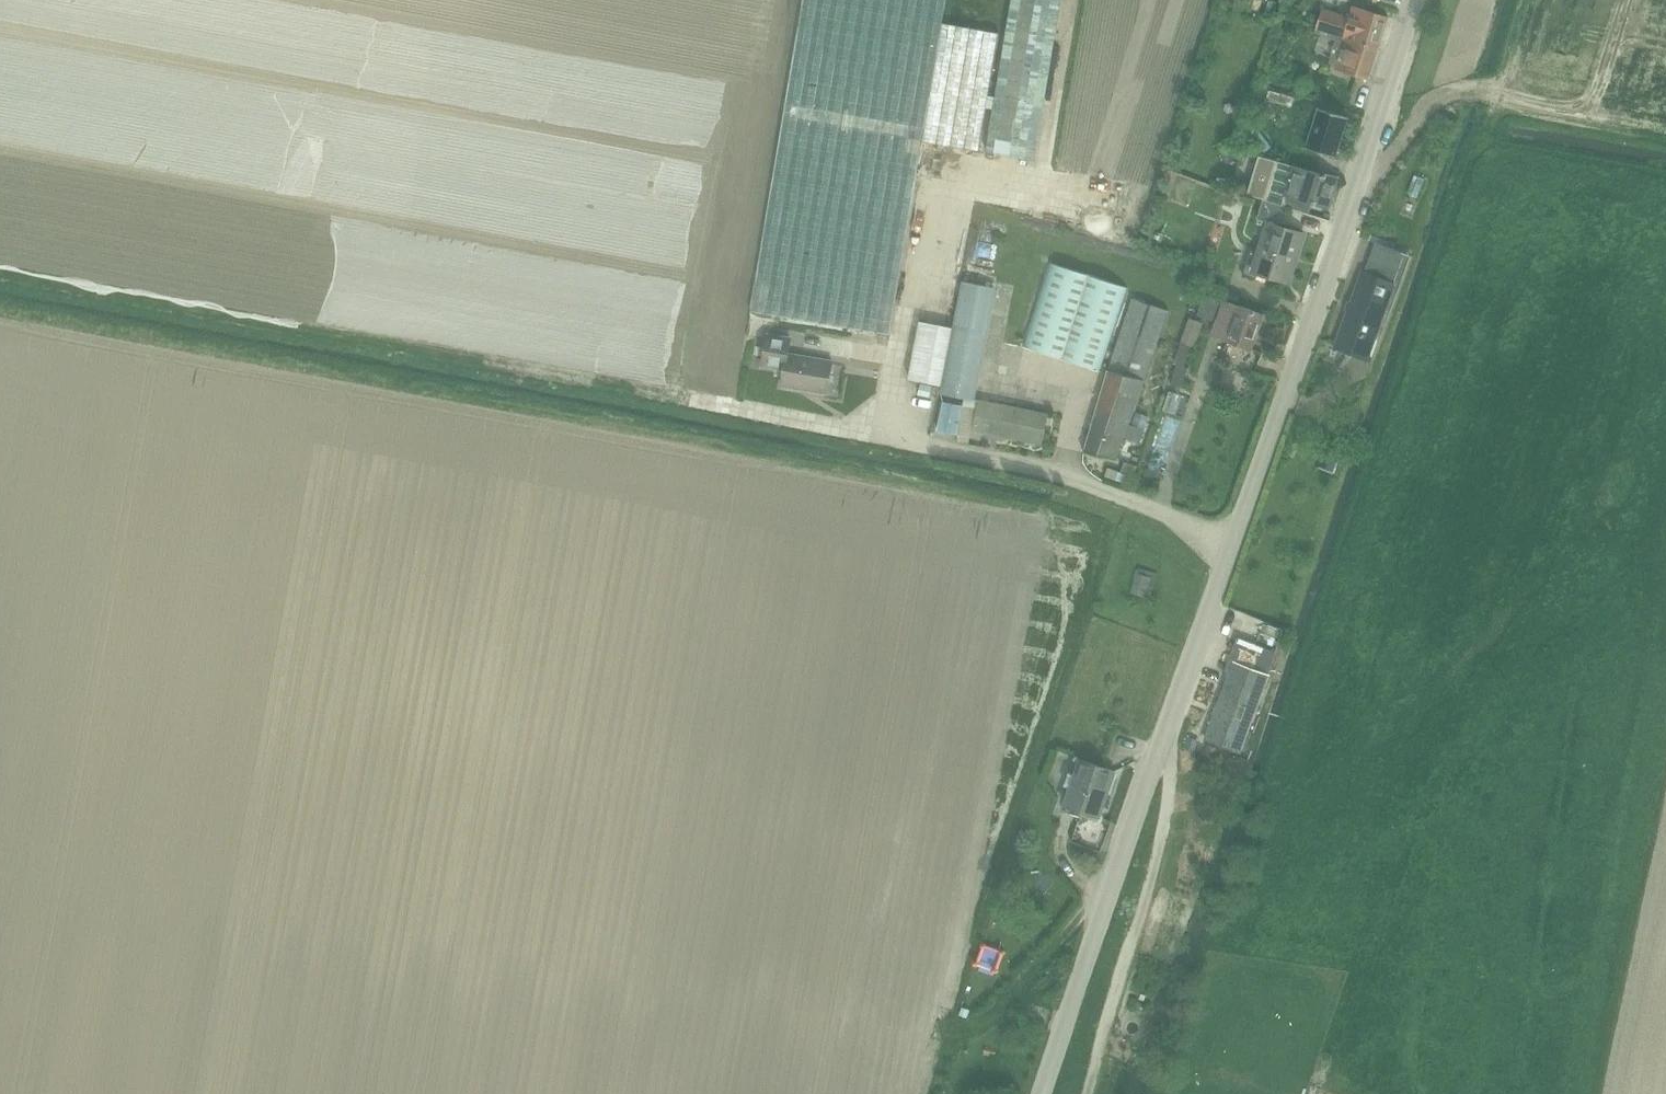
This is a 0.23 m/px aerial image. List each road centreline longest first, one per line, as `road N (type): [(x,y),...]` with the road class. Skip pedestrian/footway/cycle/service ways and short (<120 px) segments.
road 1 (unclassified): [(1042,1093),(1418,0)]

